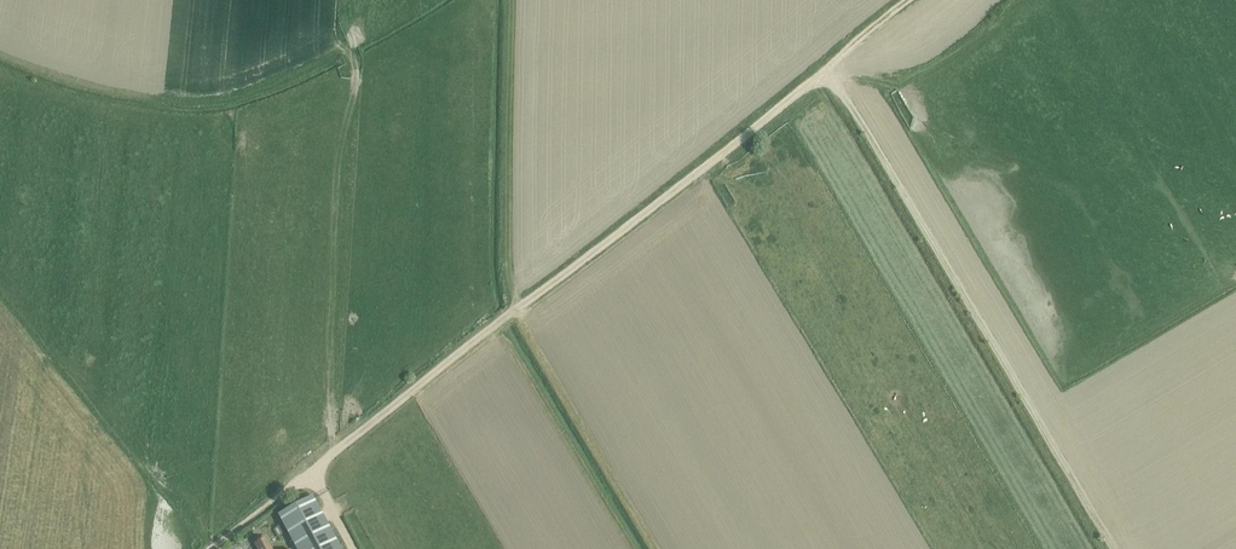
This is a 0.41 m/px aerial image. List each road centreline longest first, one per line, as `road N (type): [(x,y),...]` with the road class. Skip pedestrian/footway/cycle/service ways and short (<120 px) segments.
road 1 (track): [(355,436),(825,74)]
road 2 (track): [(825,74),(849,102),(1116,548)]
road 3 (unclassified): [(217,548),(355,436)]

